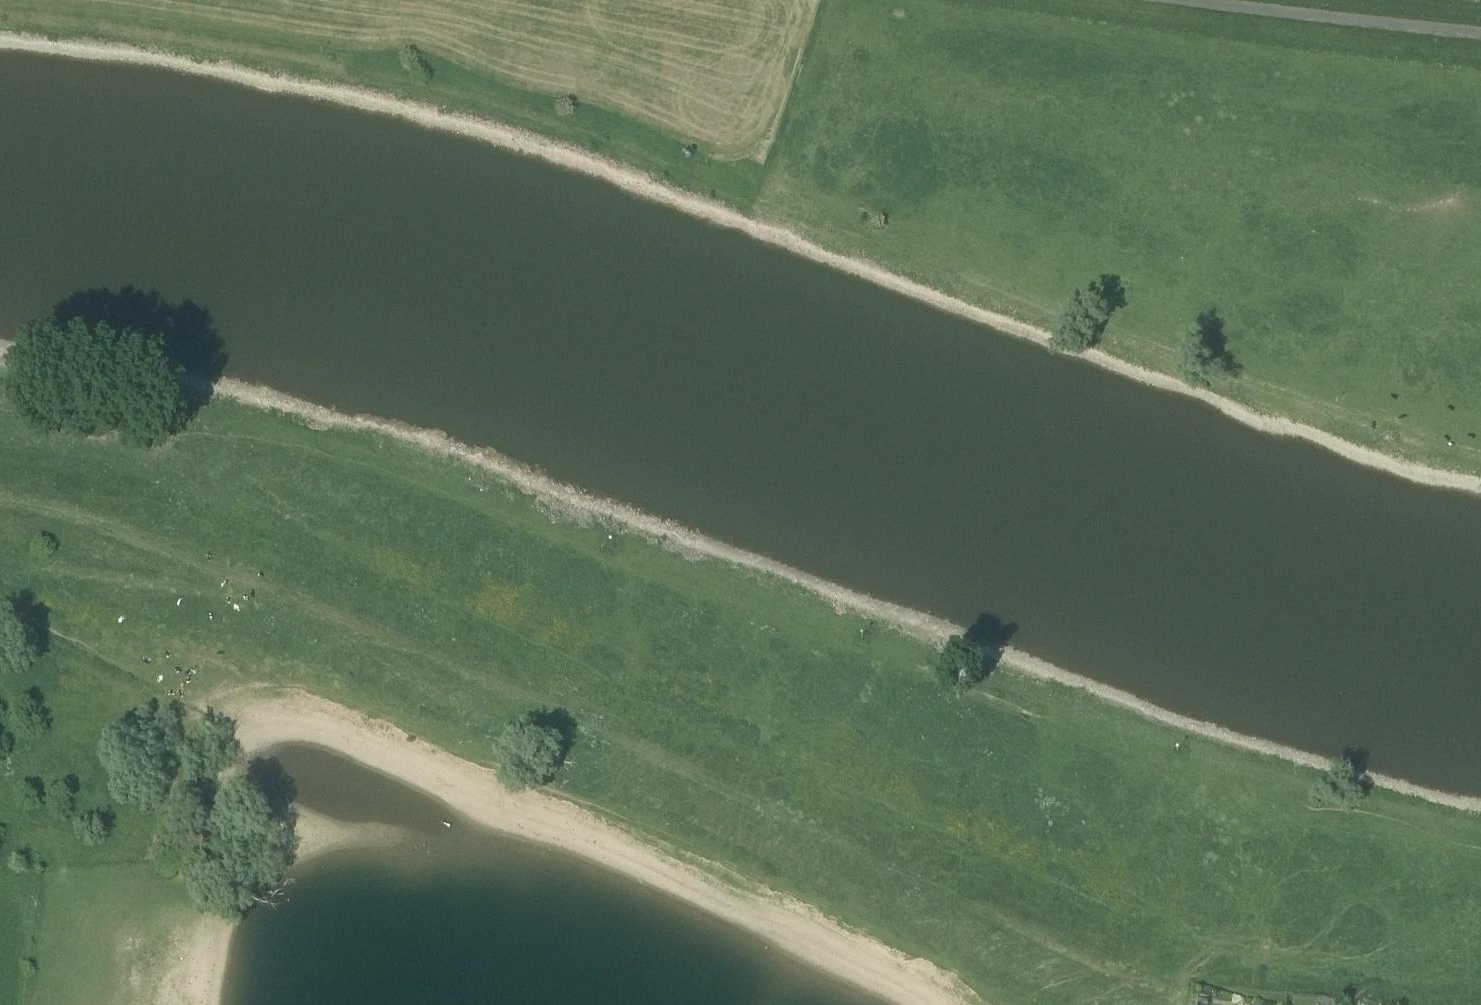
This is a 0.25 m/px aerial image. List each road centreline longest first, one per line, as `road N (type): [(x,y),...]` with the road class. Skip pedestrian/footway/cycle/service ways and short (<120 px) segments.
road 1 (unclassified): [(1480,31),(1205,0)]

